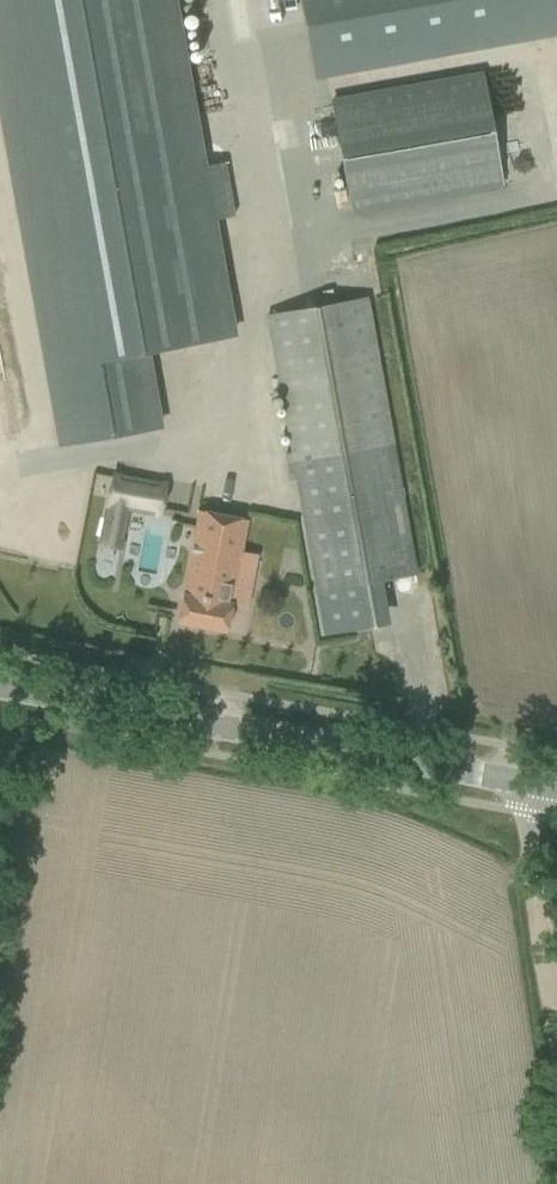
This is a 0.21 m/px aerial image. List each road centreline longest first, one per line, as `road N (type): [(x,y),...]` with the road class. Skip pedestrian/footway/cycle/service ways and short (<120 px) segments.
road 1 (tertiary): [(556,791),(0,686)]
road 2 (track): [(556,1034),(524,784)]

